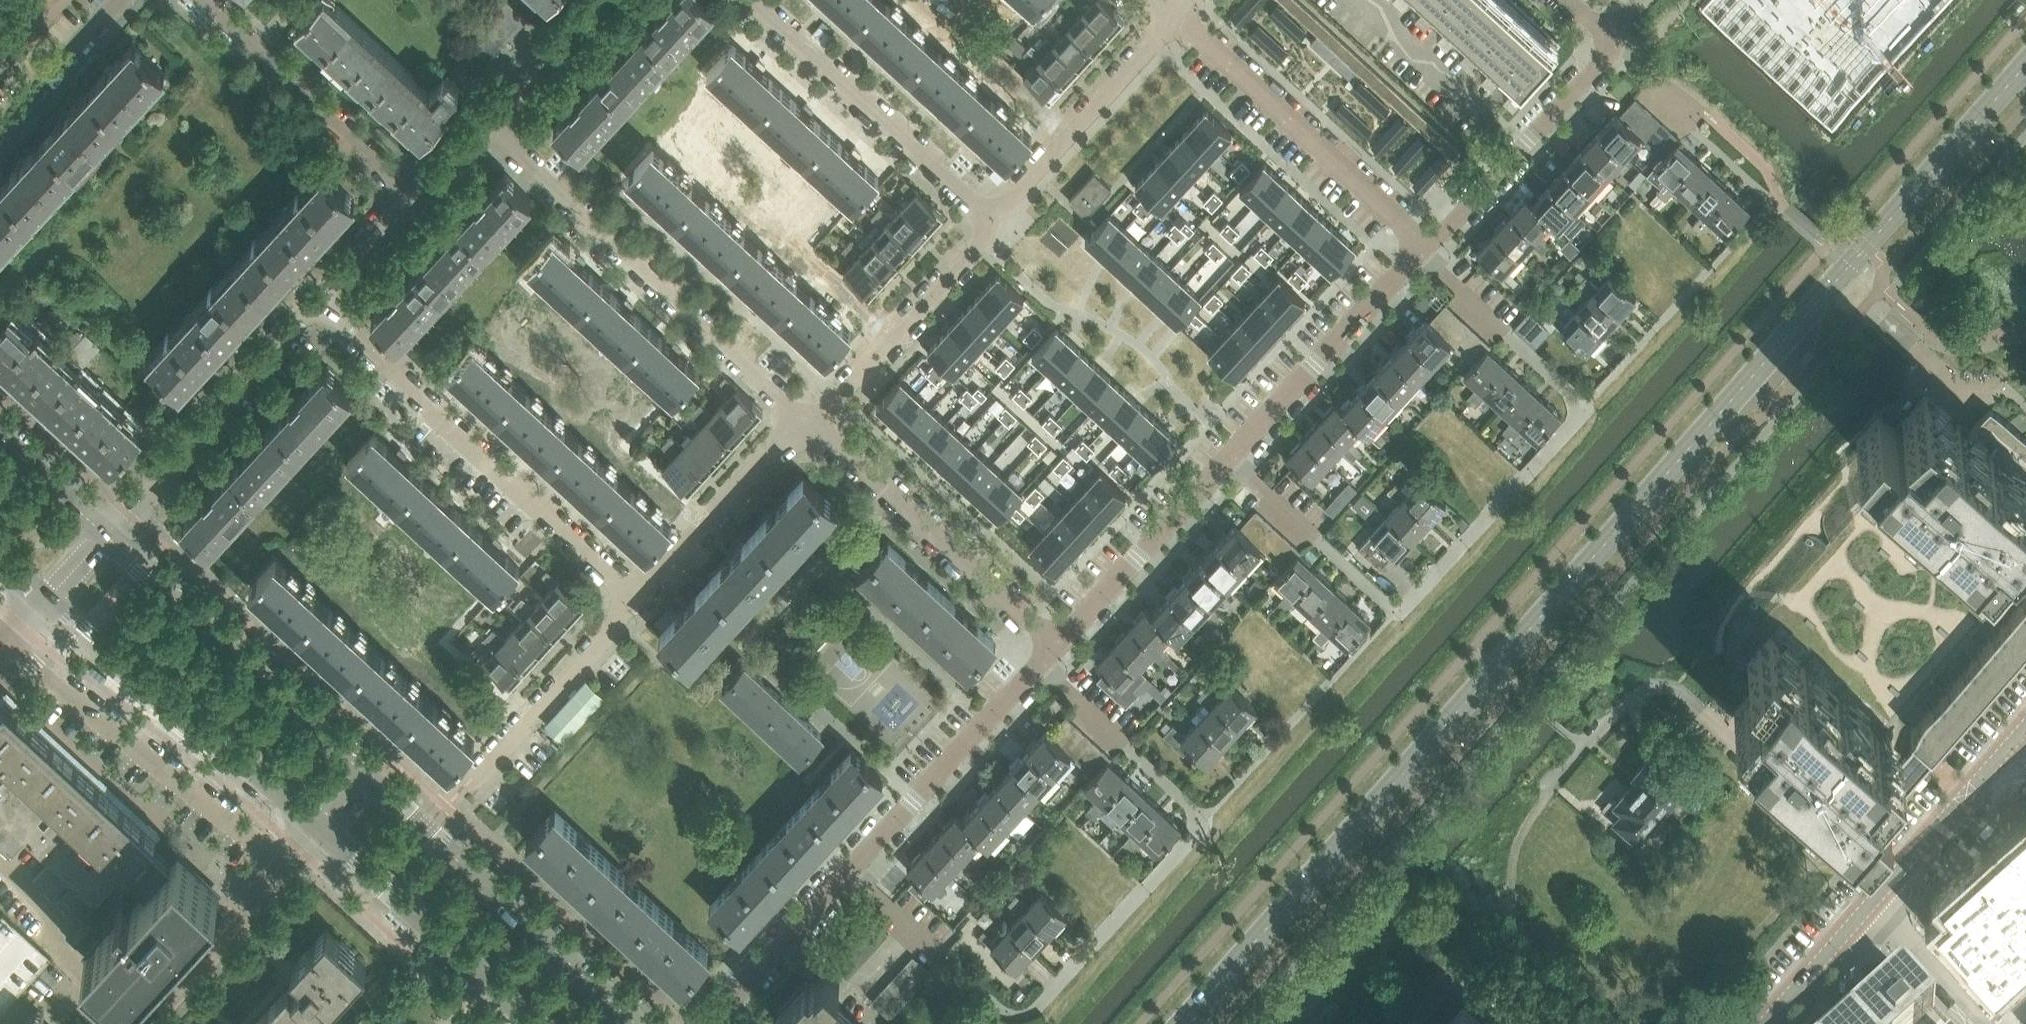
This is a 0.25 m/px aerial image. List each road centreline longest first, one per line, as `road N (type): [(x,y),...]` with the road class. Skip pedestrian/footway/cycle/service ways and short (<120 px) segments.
road 1 (tertiary): [(1190,1023),(2025,65)]
road 2 (residential): [(1229,458),(1396,610),(1525,477),(1584,409),(1419,253)]
road 3 (residential): [(856,876),(993,1007),(1020,1016),(1041,1005),(1147,888),(1208,818),(1045,664)]
road 4 (residential): [(636,597),(318,301)]
road 5 (residential): [(805,422),(494,122)]
road 6 (residential): [(6,639),(288,879)]
road 7 (tertiary): [(641,1023),(370,776)]
road 8 (tertiary): [(51,601),(324,834)]
road 9 (tertiary): [(370,776),(113,540)]
road 10 (residential): [(1059,649),(805,422)]
road 11 (residential): [(1427,245),(1181,13)]
road 12 (residential): [(991,219),(750,0)]
road 13 (residential): [(113,540),(205,437),(230,393),(318,301)]
road 14 (residential): [(413,196),(203,0)]
road 15 (tertiary): [(324,834),(538,1023)]
road 16 (residential): [(856,876),(1045,664)]
road 17 (residential): [(991,219),(1181,13)]
road 18 (residential): [(1229,458),(1419,253)]
road 19 (residential): [(805,422),(981,243),(991,219)]
road 20 (residential): [(1427,245),(1613,42)]
road 21 (residential): [(463,791),(636,597)]
road 22 (residential): [(1059,649),(1229,458)]
road 23 (residential): [(636,597),(805,422)]
road 24 (unclassified): [(1880,904),(2025,734)]
road 25 (residential): [(715,1023),(856,876)]
road 26 (residential): [(288,879),(144,1023)]
road 27 (residential): [(0,126),(117,0)]
road 28 (residential): [(494,122),(601,0)]
road 29 (unclassified): [(1771,1023),(1880,904)]
road 30 (unclassified): [(1986,1023),(1880,904)]
road 31 (tertiary): [(113,540),(0,436)]
road 32 (residential): [(318,301),(413,196)]

